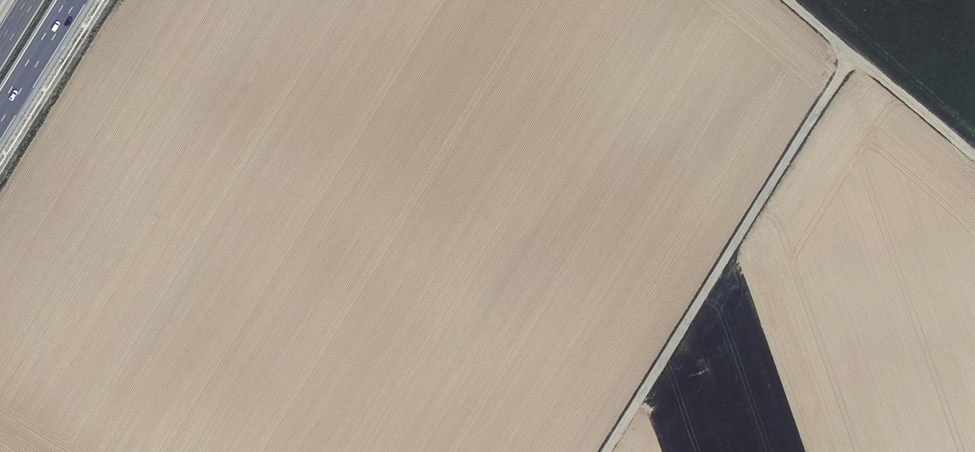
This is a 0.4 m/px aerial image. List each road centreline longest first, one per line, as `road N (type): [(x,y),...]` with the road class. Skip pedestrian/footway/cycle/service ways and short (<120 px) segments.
road 1 (track): [(858,56),(604,451)]
road 2 (track): [(796,0),(974,155)]
road 3 (motorway): [(0,108),(69,0)]

